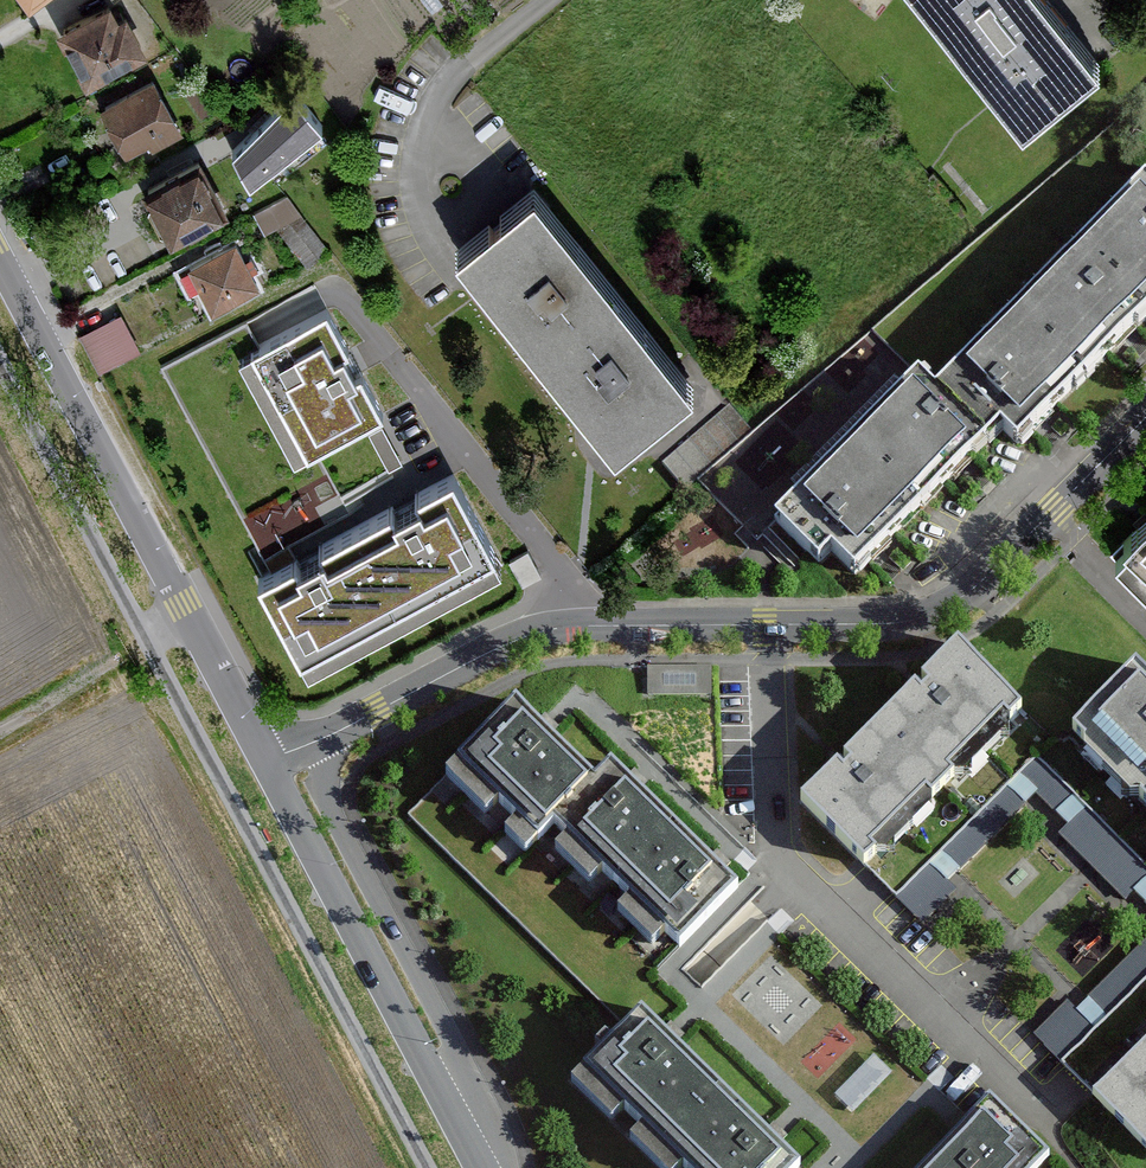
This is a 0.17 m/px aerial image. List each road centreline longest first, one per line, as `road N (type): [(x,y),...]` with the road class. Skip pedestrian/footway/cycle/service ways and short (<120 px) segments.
road 1 (unclassified): [(1145,425),(1002,566),(964,599),(923,619),(887,626),(552,629),(270,761)]
road 2 (unclassified): [(270,761),(0,257)]
road 3 (unclassified): [(478,1167),(270,761)]
road 4 (track): [(152,643),(0,728)]

